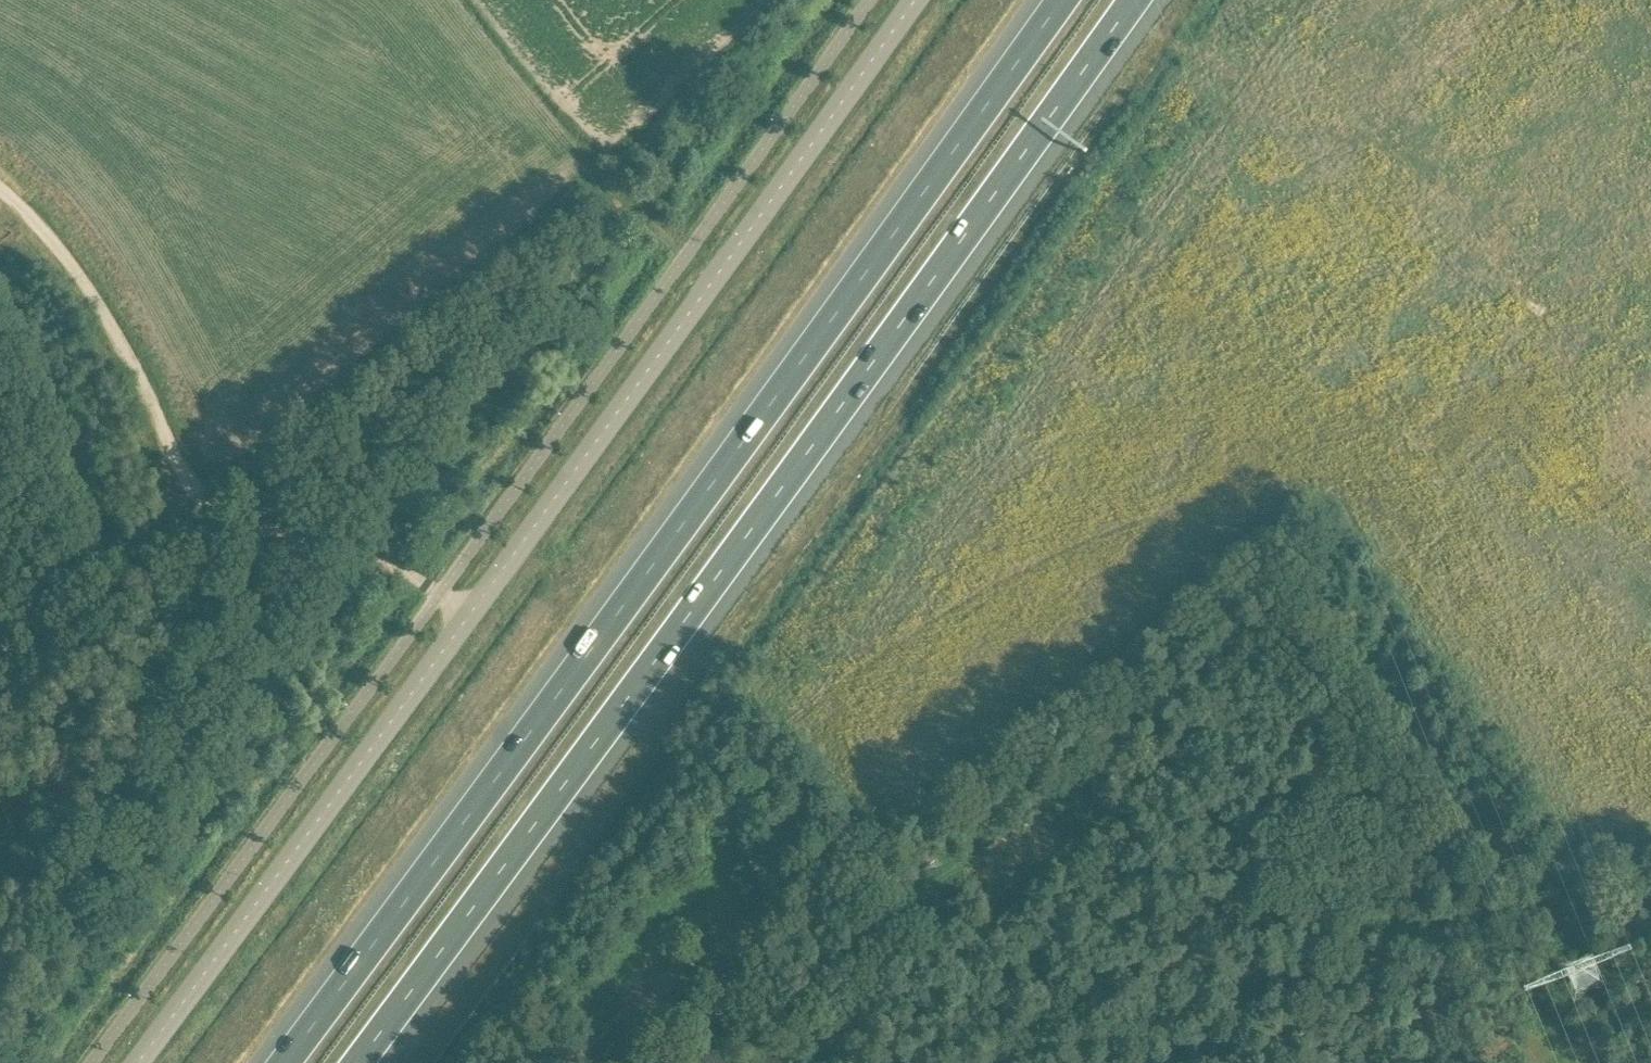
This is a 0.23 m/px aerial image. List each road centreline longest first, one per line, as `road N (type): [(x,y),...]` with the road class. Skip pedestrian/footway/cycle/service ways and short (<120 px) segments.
road 1 (motorway): [(1060,0),(756,432),(283,1062)]
road 2 (unclassified): [(139,1062),(914,0)]
road 3 (motorway): [(361,1062),(1136,0)]
road 4 (track): [(440,591),(394,567),(212,508),(190,482),(133,359),(63,254),(0,186)]

